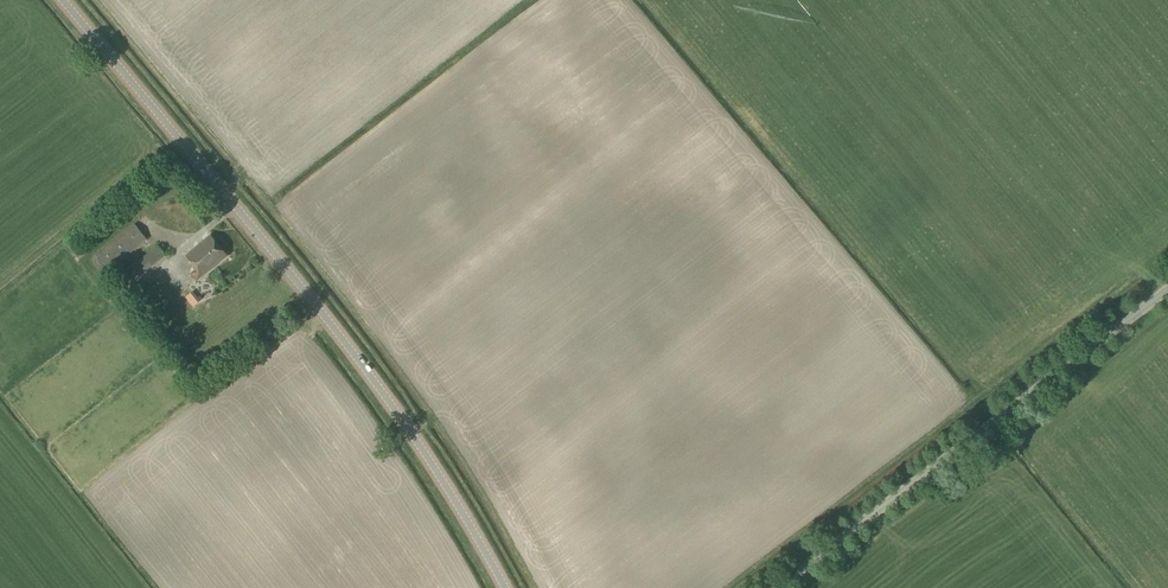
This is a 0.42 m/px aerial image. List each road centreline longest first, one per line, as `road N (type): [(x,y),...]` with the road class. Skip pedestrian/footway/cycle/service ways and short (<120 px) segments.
road 1 (secondary): [(504,587),(419,443),(360,360),(62,0)]
road 2 (unclassified): [(773,587),(1167,290)]

